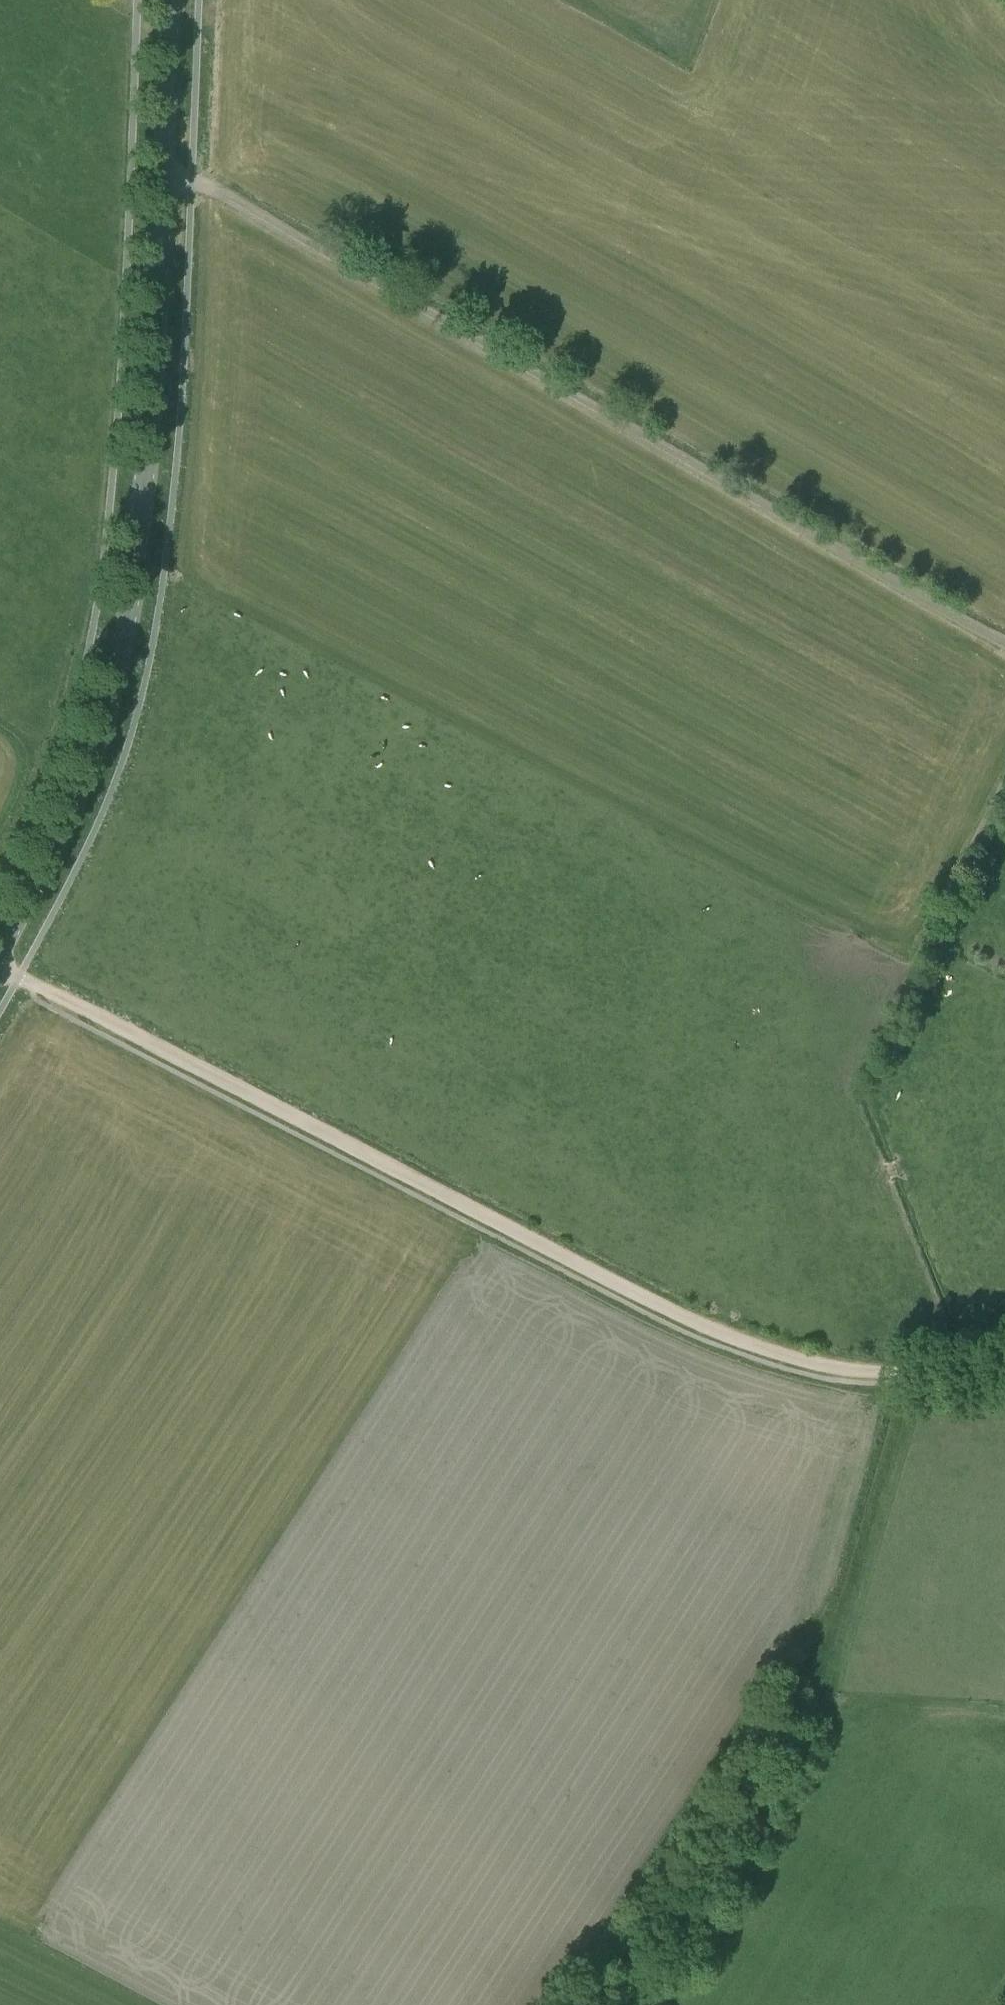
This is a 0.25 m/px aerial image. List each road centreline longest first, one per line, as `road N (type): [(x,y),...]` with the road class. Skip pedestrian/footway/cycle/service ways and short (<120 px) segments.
road 1 (track): [(18,977),(698,1322),(820,1363),(922,1370)]
road 2 (tertiary): [(0,947),(115,701),(153,377),(174,0)]

